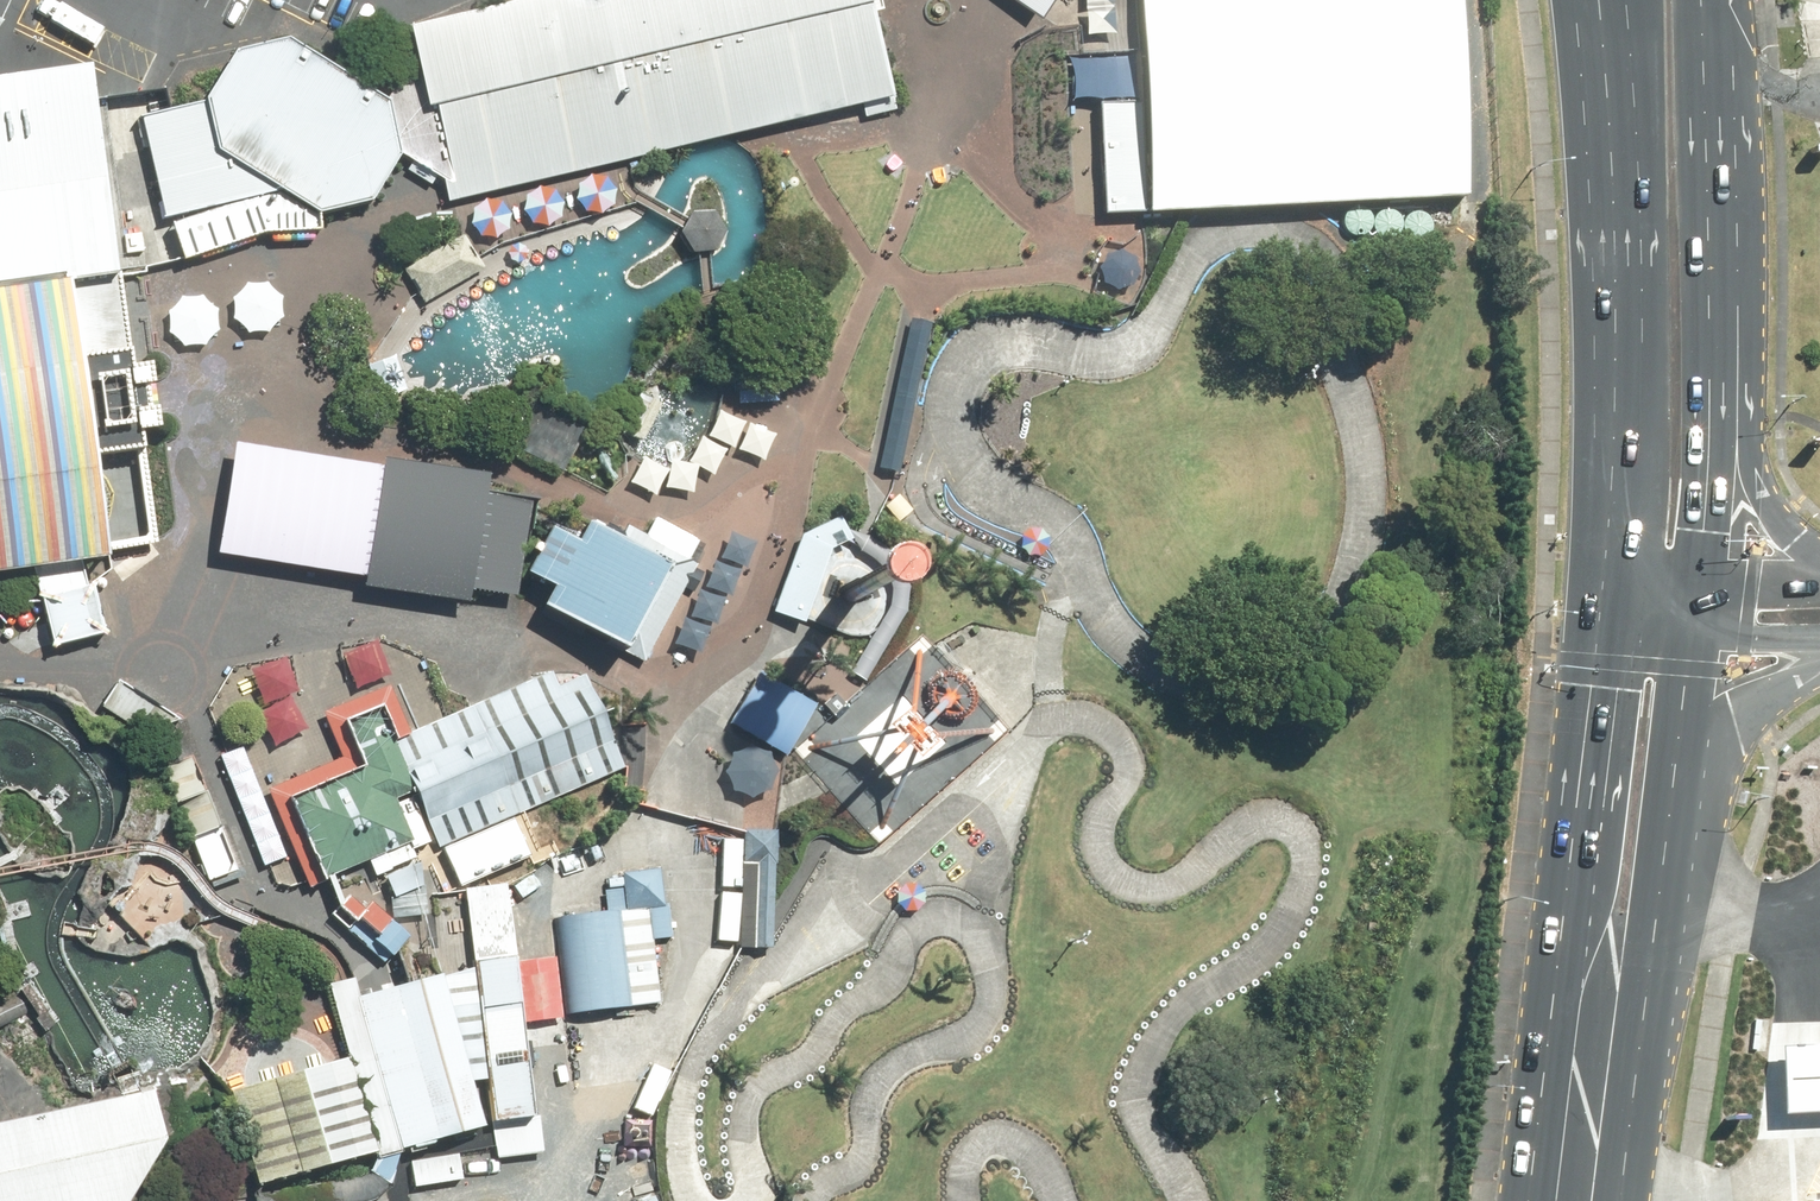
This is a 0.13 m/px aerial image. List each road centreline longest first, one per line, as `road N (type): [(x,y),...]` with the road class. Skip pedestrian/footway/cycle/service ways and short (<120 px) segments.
road 1 (primary): [(1603,575),(1613,291),(1600,0)]
road 2 (primary): [(1542,1200),(1598,630)]
road 3 (primary): [(1669,823),(1618,1200)]
road 4 (primary): [(1702,0),(1708,363)]
road 5 (primary): [(1708,363),(1762,494),(1788,535),(1819,560)]
road 6 (primary): [(1708,363),(1694,581)]
road 7 (primary): [(1819,675),(1733,726),(1669,823)]
road 8 (primary): [(1691,635),(1669,823)]
road 9 (unclassified): [(1819,636),(1691,635)]
road 10 (unclassified): [(1694,581),(1819,589)]

